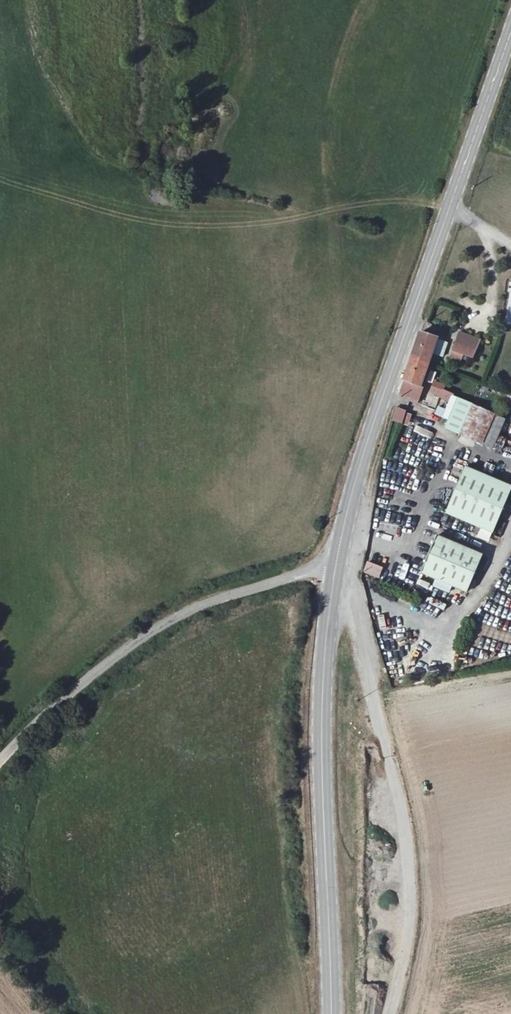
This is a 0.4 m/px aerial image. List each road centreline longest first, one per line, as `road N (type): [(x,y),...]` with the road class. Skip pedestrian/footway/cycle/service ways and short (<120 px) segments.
road 1 (primary): [(336,565),(373,423),(510,32)]
road 2 (track): [(336,565),(352,595),(407,851),(410,915),(388,1013)]
road 3 (primary): [(332,1013),(322,741),(336,565)]
road 4 (unclassified): [(0,761),(100,668),(160,626),(207,603),(336,565)]

